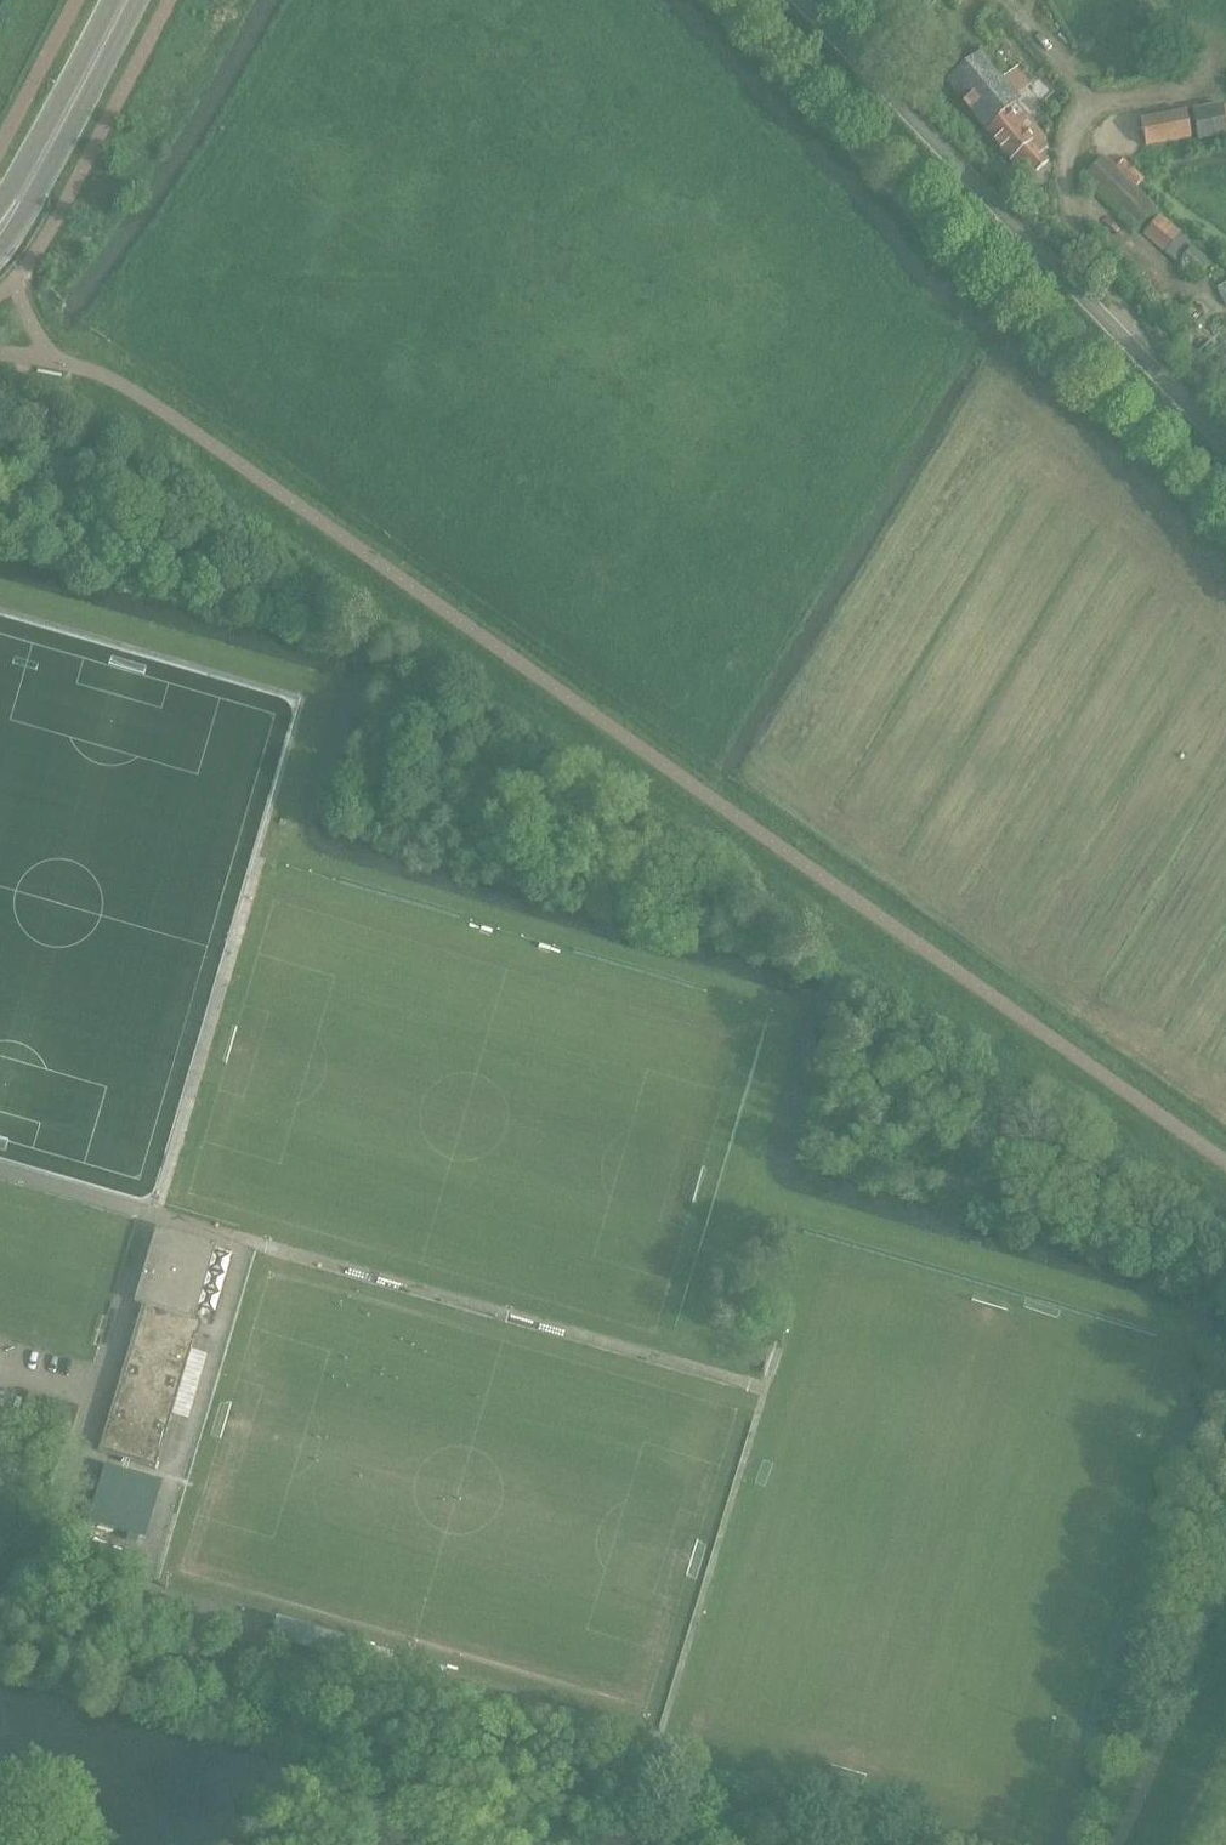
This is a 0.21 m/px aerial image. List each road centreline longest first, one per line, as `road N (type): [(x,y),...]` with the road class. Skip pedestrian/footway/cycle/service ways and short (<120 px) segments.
road 1 (unclassified): [(1225,447),(801,0)]
road 2 (secondary): [(0,256),(33,201),(66,114)]
road 3 (secondary): [(66,114),(122,0)]

